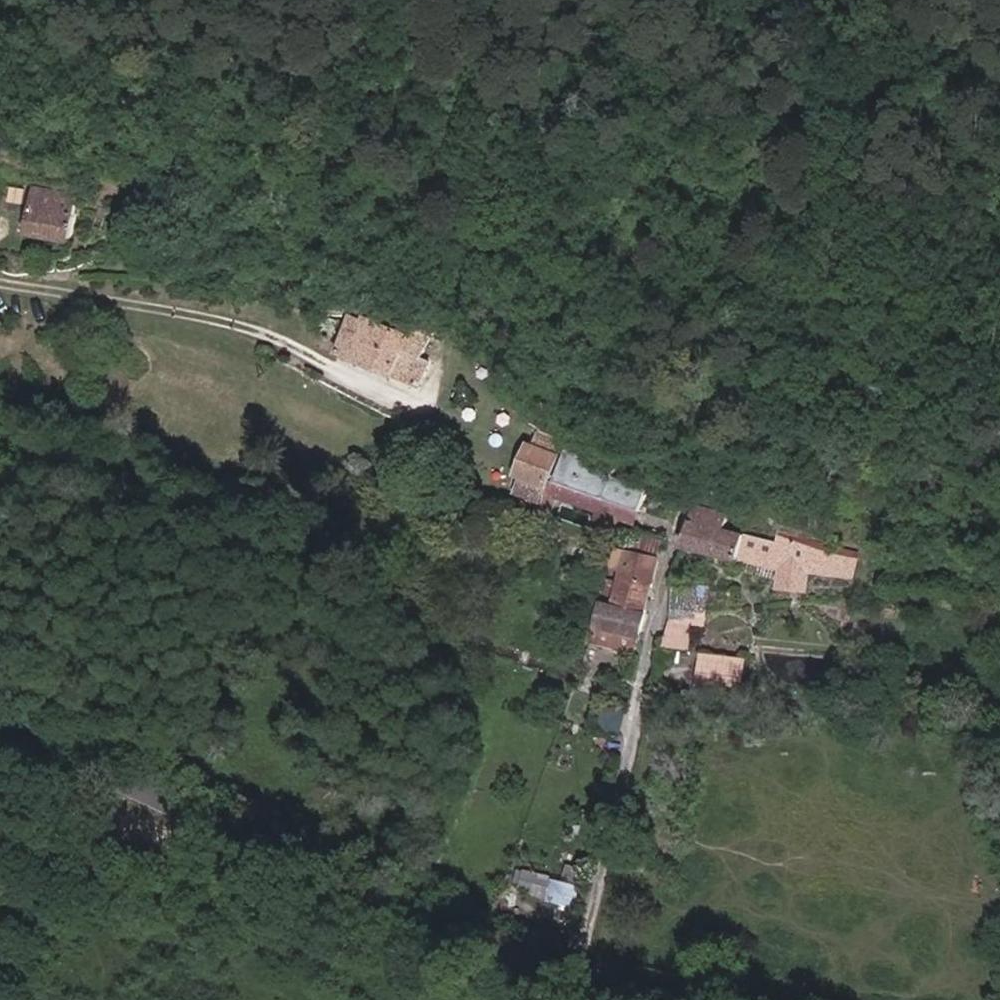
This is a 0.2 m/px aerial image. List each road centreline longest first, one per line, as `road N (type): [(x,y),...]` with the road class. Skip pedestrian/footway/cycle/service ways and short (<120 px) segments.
road 1 (unclassified): [(0,798),(572,999)]
road 2 (track): [(0,282),(216,323),(426,416),(448,372)]
road 3 (unclassified): [(582,999),(684,516)]

